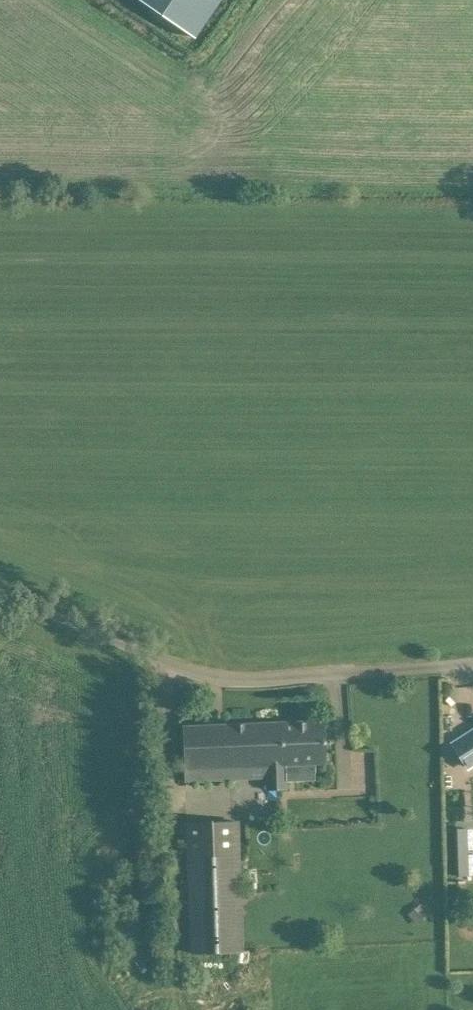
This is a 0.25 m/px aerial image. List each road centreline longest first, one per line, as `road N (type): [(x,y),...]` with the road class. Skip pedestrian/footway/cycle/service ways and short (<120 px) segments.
road 1 (unclassified): [(472,661),(220,686),(178,678),(0,607)]

